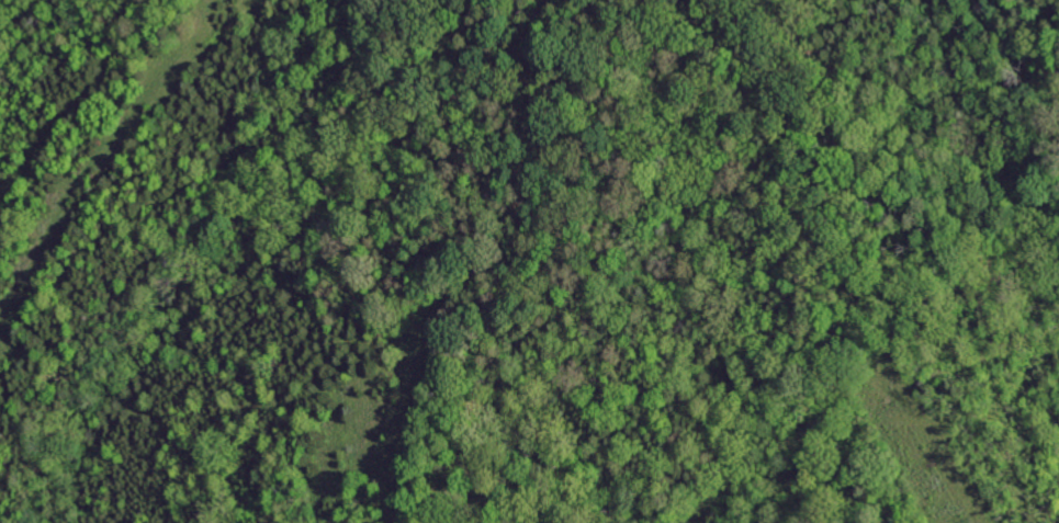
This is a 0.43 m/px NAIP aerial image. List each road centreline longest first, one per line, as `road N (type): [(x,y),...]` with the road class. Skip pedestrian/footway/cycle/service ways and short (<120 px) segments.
road 1 (track): [(0,316),(52,206),(142,96),(206,0)]

